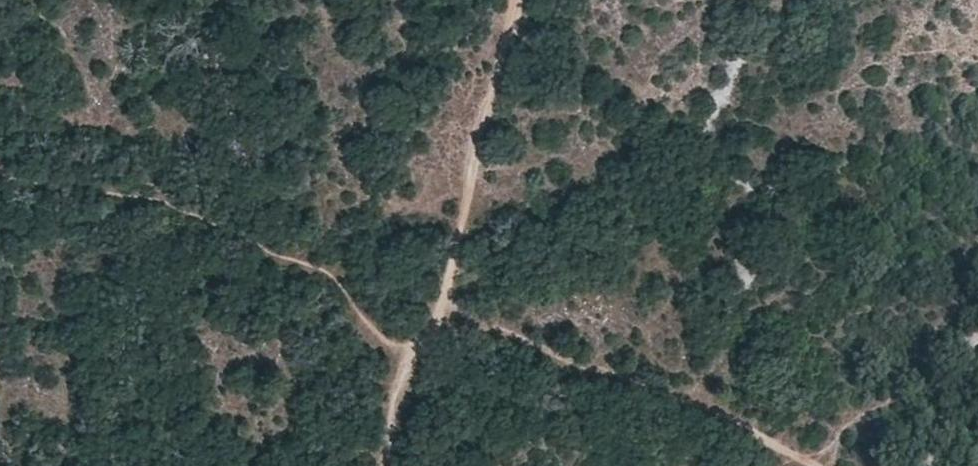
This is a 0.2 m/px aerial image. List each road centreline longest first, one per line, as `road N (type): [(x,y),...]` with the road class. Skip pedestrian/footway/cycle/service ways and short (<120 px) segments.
road 1 (track): [(0,165),(146,205),(342,281),(377,323),(419,349),(444,307),(819,465)]
road 2 (track): [(398,465),(519,0)]

